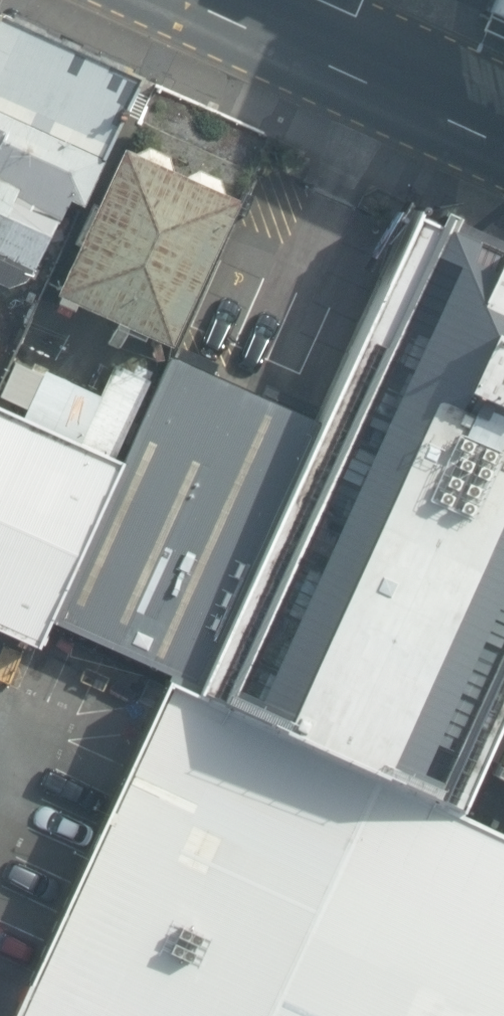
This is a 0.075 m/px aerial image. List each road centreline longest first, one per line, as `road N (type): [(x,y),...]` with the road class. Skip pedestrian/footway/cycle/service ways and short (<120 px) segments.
road 1 (trunk): [(192,0),(503,141)]

